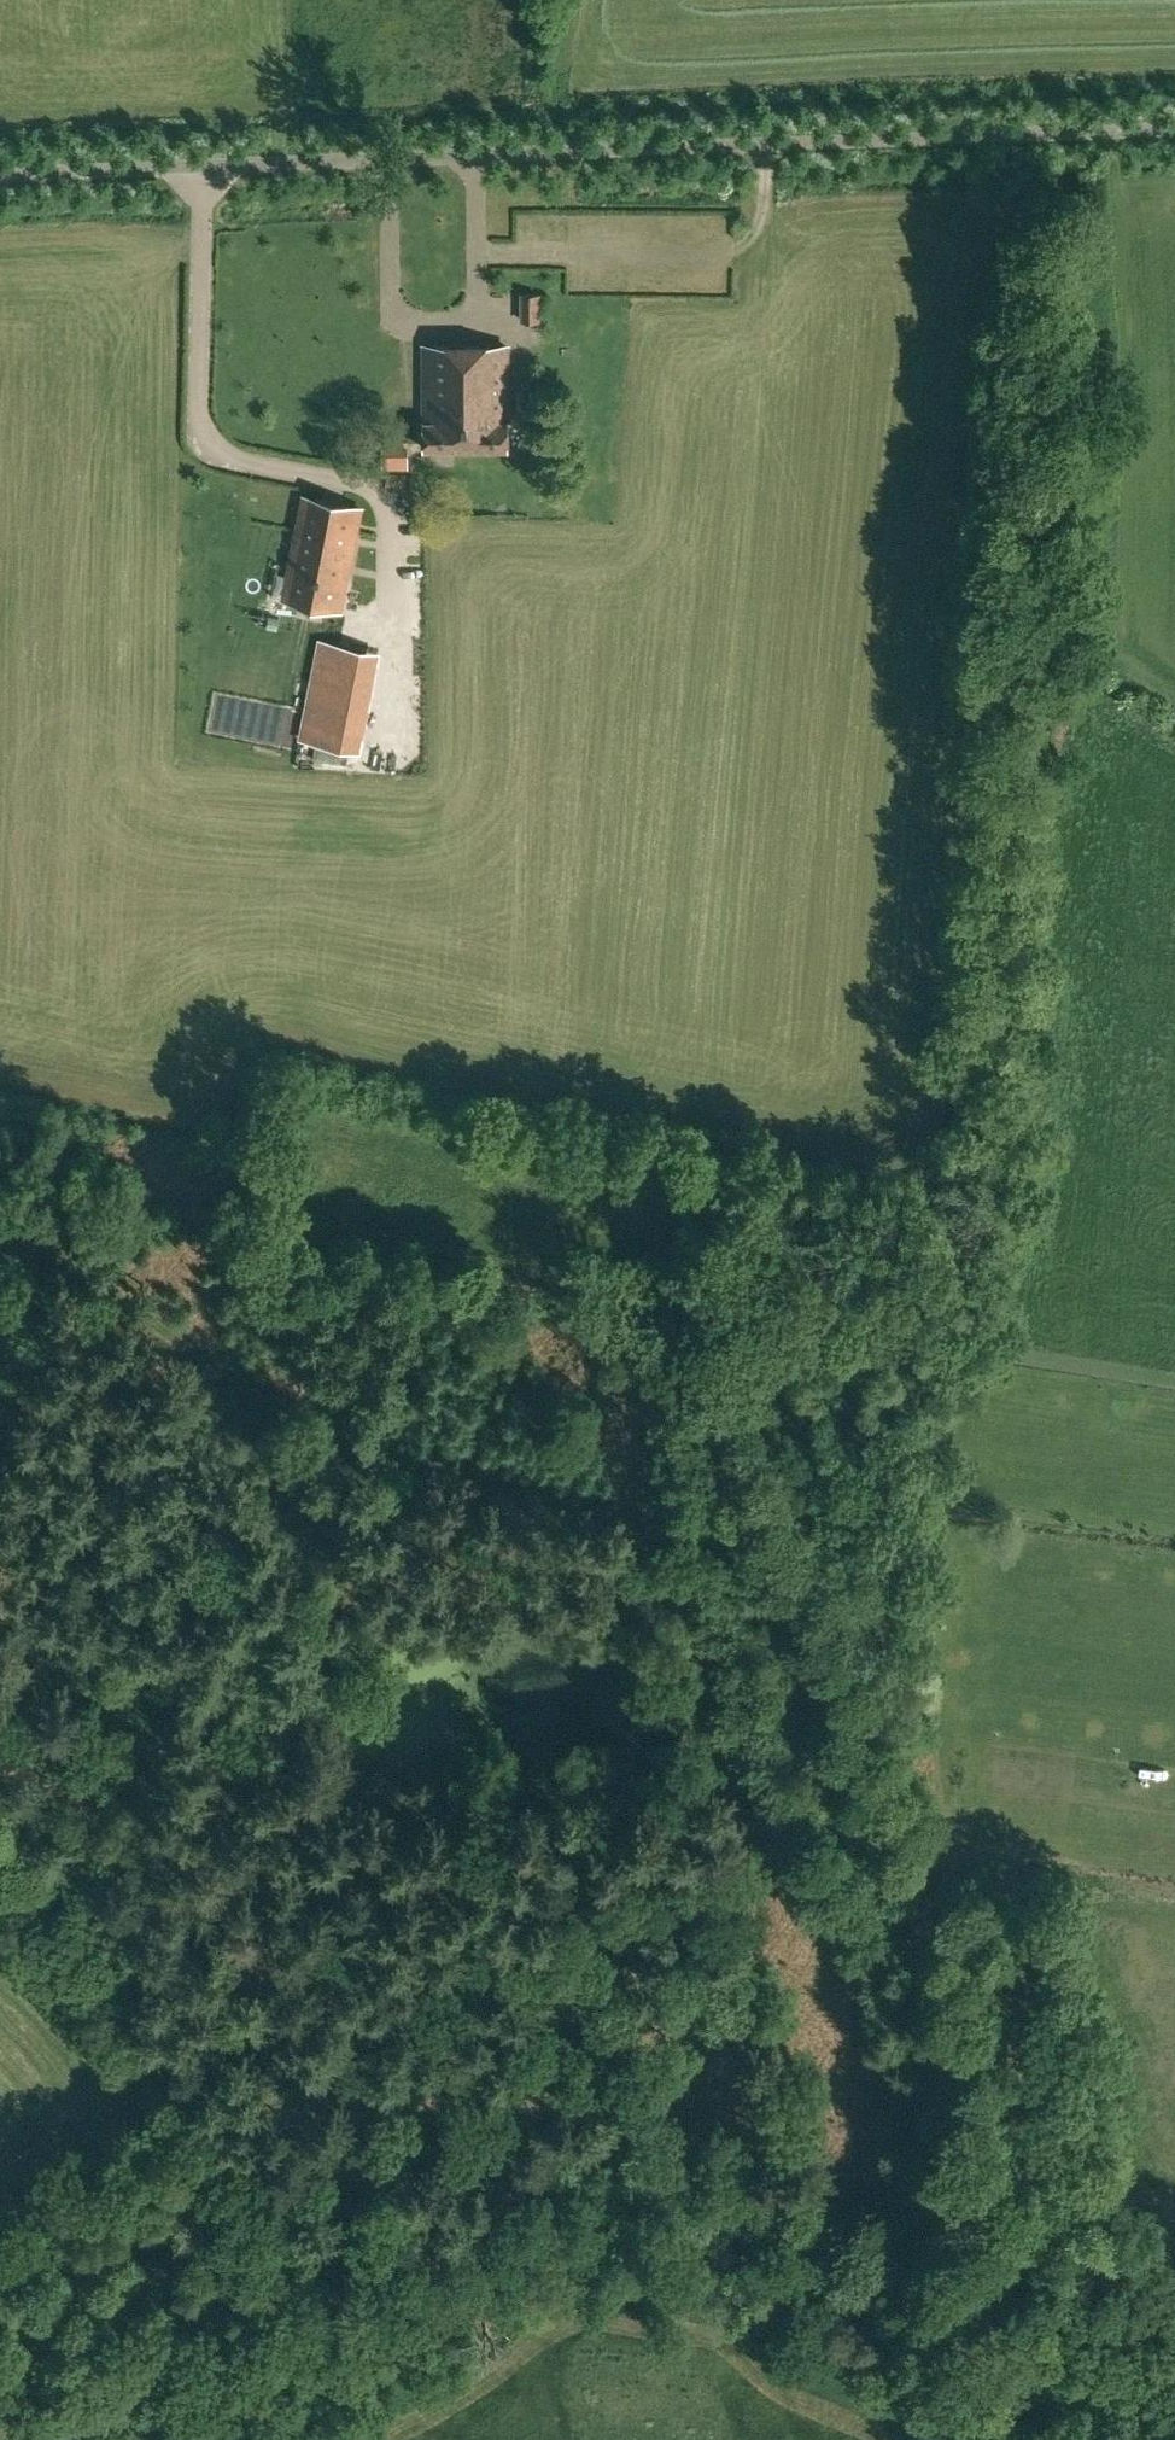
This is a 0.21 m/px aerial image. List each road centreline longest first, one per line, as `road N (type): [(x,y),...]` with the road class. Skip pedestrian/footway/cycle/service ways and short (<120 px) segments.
road 1 (unclassified): [(1174,131),(0,175)]
road 2 (track): [(743,1536),(261,1395),(63,1243),(0,1221)]

